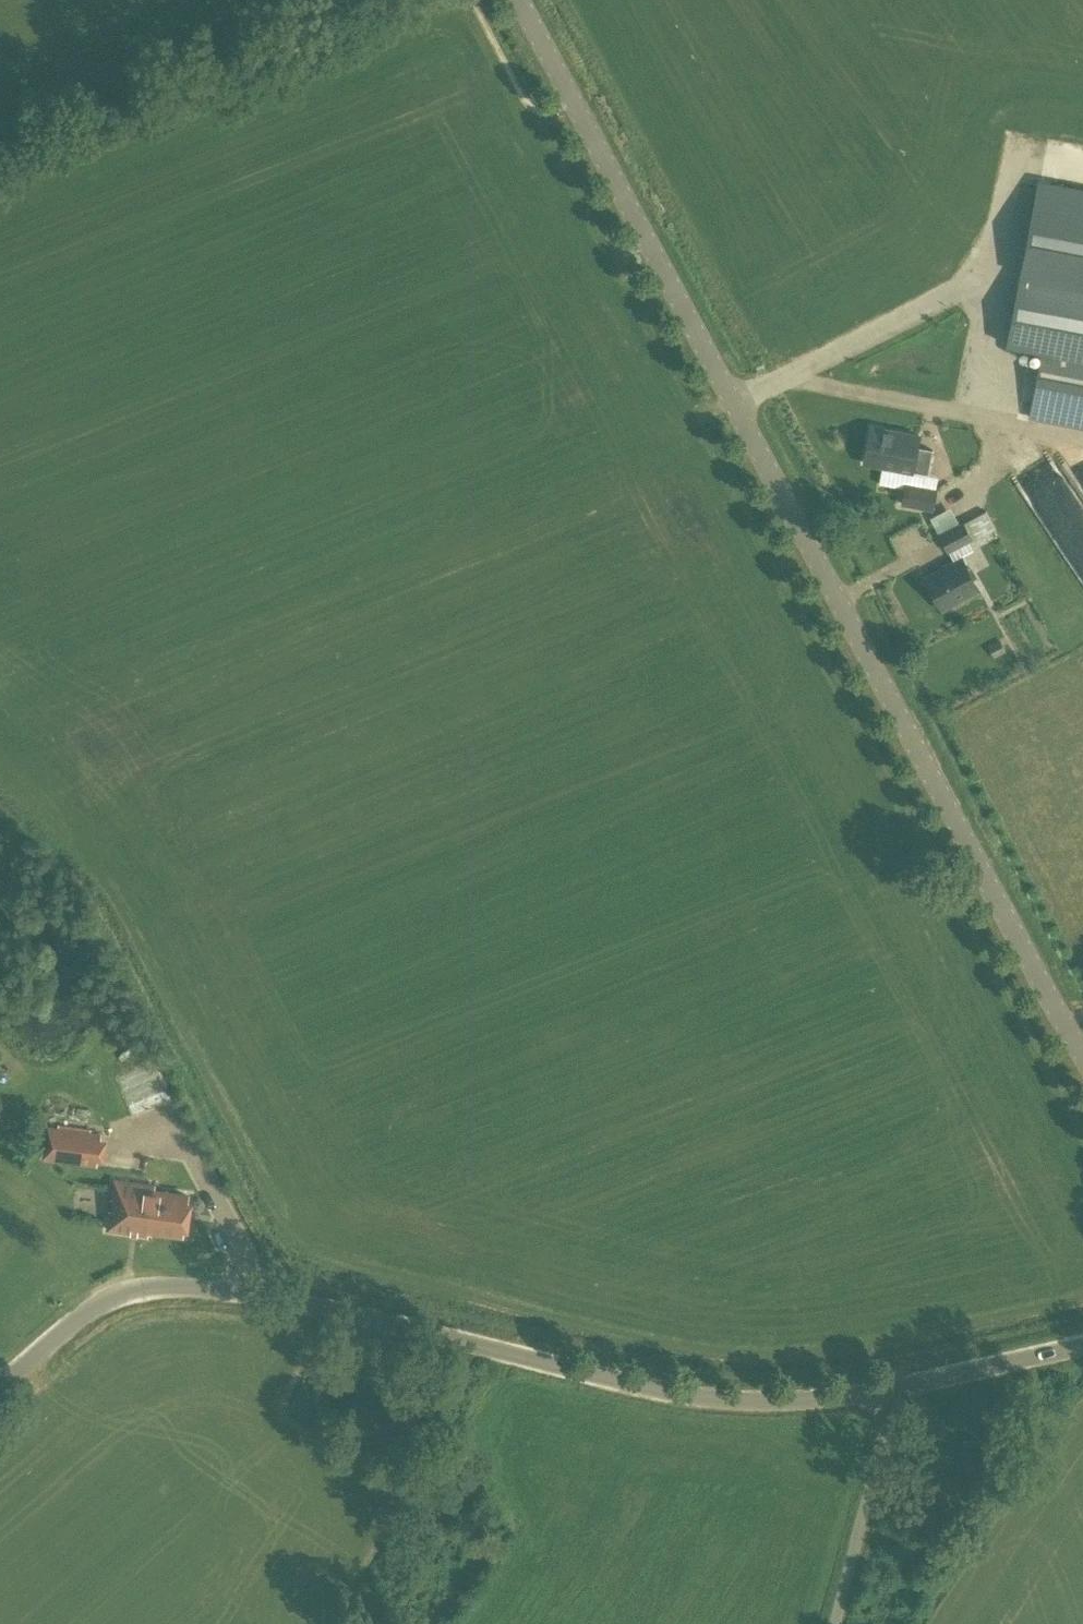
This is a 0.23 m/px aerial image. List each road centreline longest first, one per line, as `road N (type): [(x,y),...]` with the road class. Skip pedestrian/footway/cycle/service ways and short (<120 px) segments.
road 1 (tertiary): [(1082,1053),(519,0)]
road 2 (unclassified): [(0,1389),(81,1320),(156,1294),(225,1293),(339,1311),(658,1394),(733,1402),(885,1385)]
road 3 (unclassified): [(833,1623),(889,1439),(885,1385)]
road 4 (unclassified): [(885,1385),(1082,1344)]

